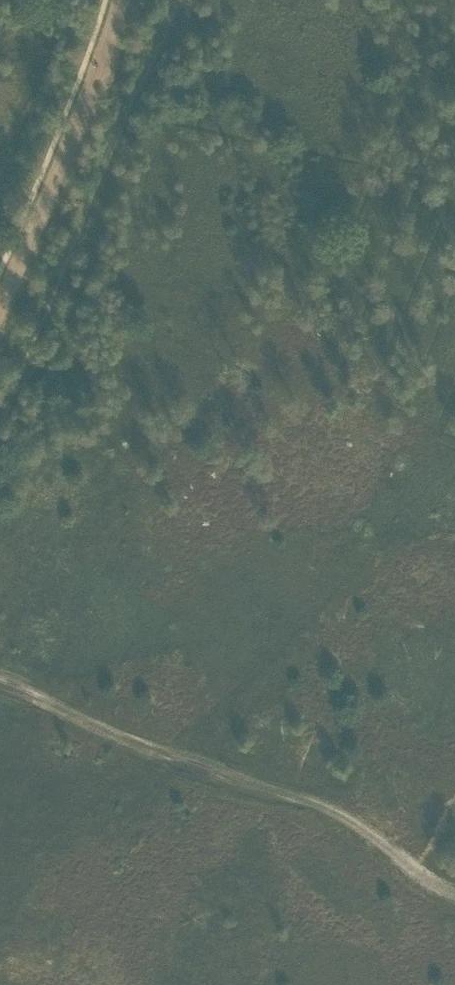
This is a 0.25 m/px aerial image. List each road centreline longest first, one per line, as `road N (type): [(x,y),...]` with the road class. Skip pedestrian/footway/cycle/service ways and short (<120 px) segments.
road 1 (track): [(454,893),(325,807),(140,754),(0,689)]
road 2 (track): [(120,0),(89,100),(0,313)]

